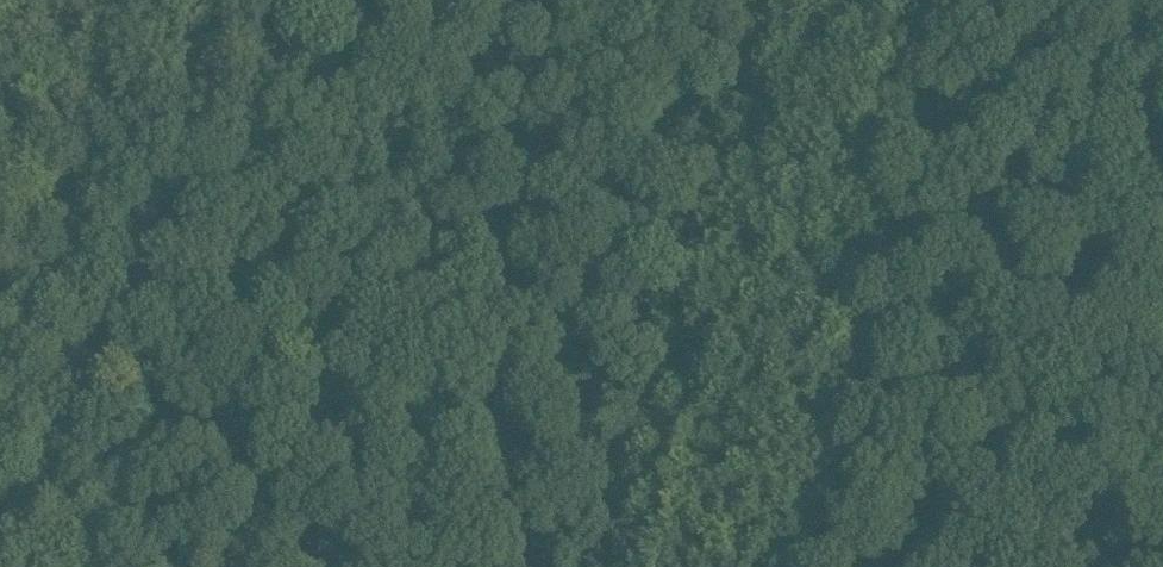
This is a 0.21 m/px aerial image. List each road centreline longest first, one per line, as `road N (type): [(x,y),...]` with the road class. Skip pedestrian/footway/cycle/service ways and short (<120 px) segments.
road 1 (track): [(1162,68),(1019,566)]

